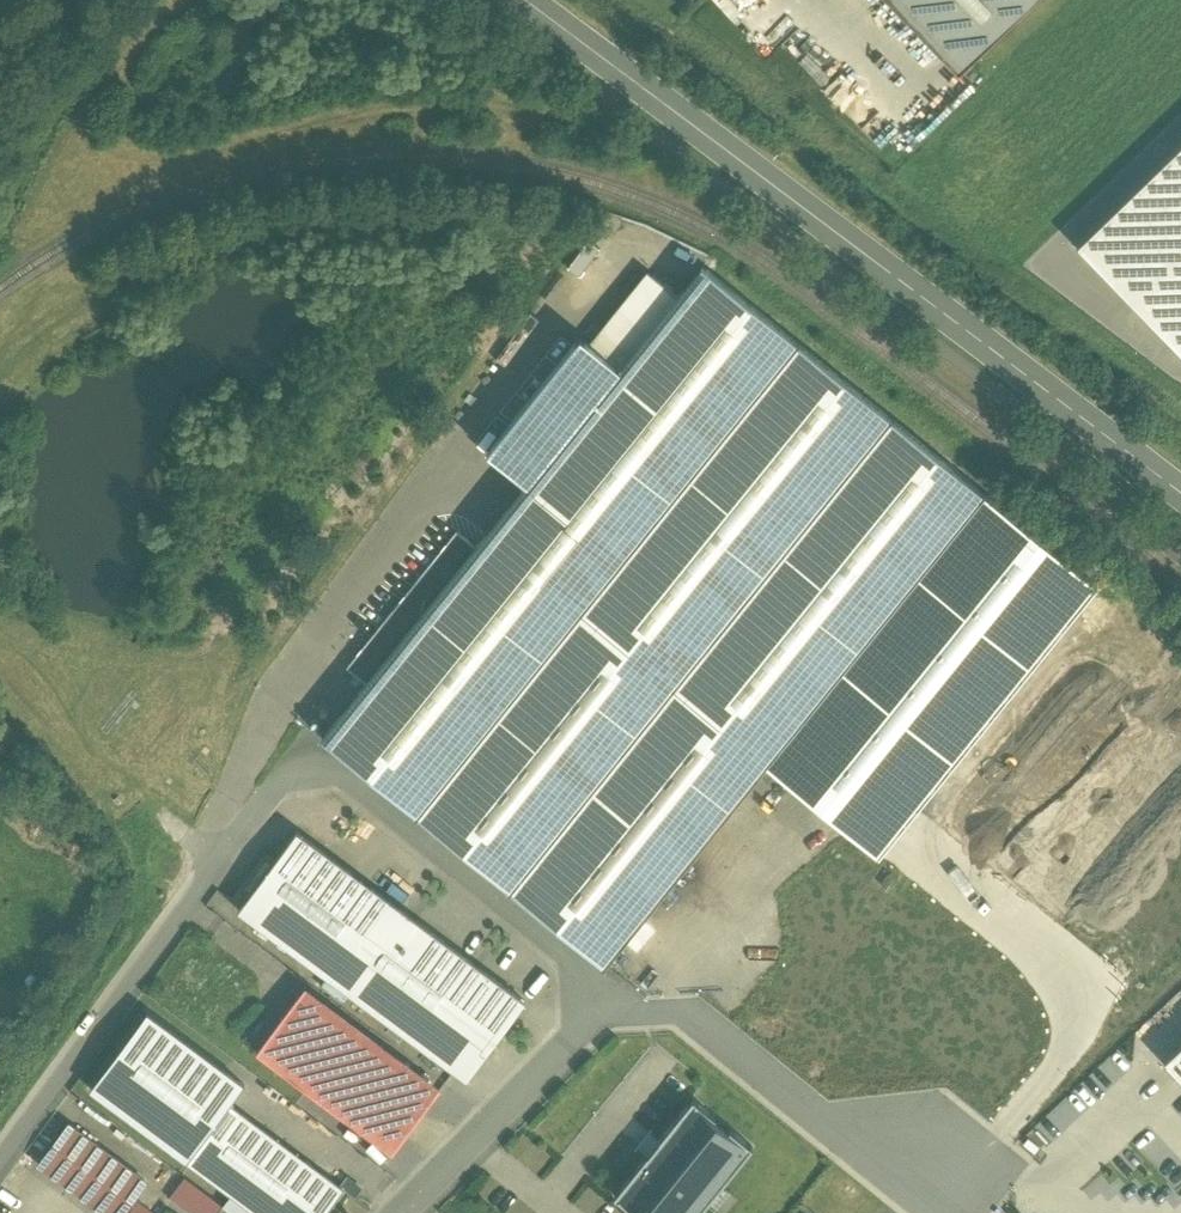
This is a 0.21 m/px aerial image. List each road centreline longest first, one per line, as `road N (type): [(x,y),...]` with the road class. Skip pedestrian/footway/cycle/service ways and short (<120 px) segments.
road 1 (residential): [(598,1002),(555,950),(345,777),(304,778),(272,794),(0,1165)]
road 2 (secondary): [(517,0),(1180,495)]
road 3 (residential): [(598,1002),(675,1009),(723,1036),(841,1131),(944,1168)]
road 4 (residential): [(403,1212),(598,1002)]

